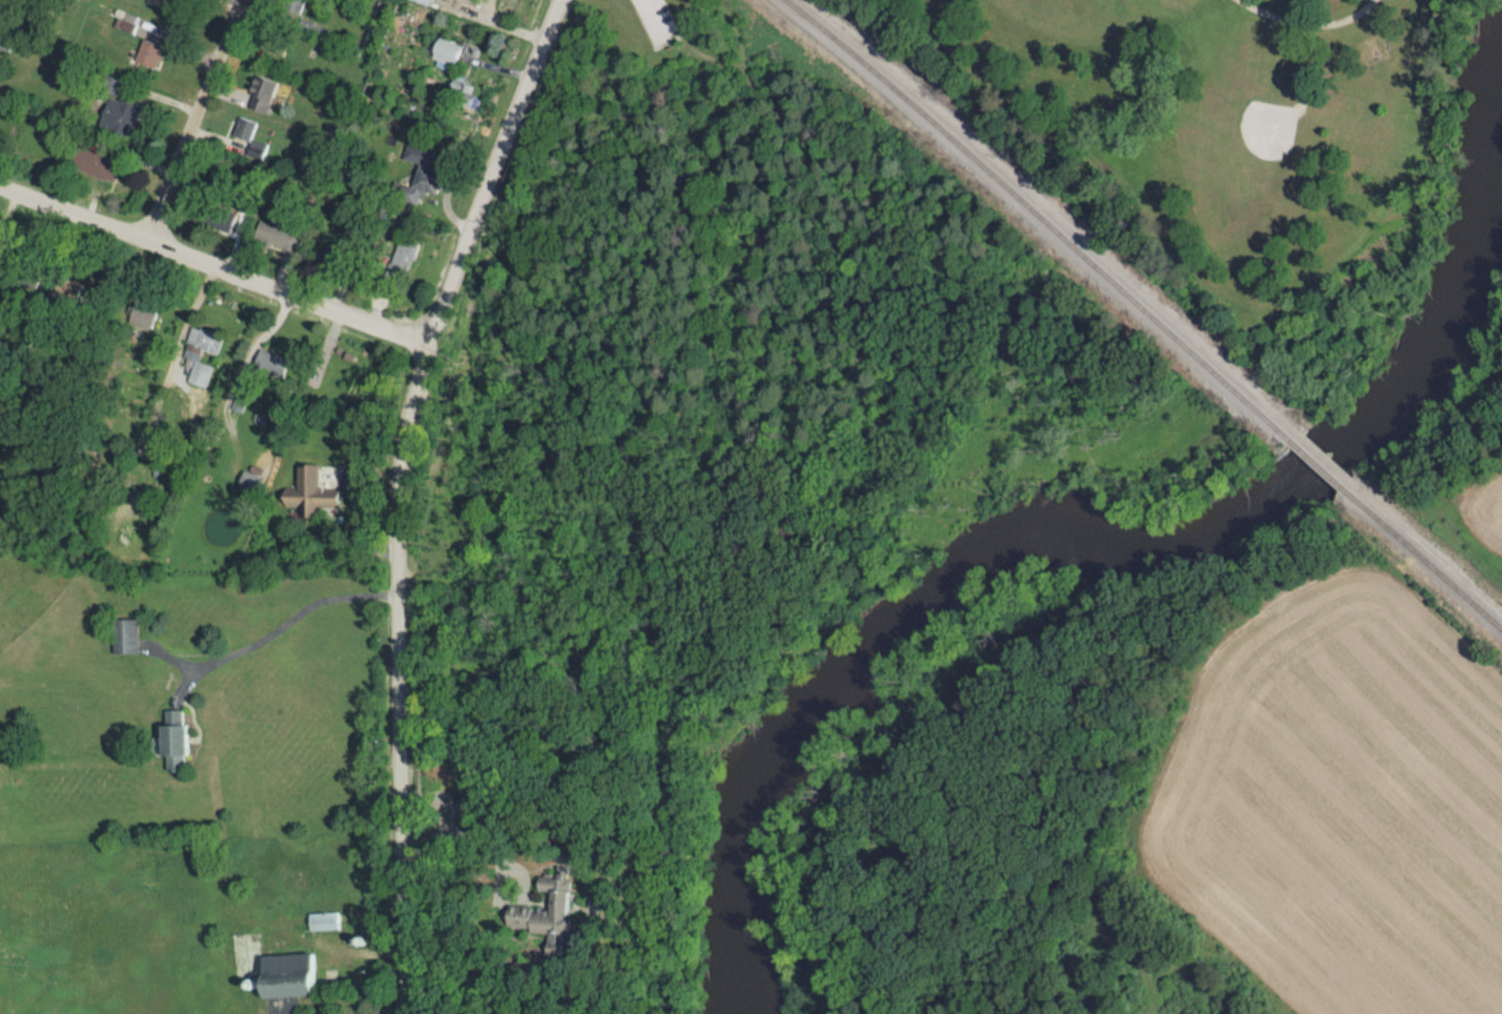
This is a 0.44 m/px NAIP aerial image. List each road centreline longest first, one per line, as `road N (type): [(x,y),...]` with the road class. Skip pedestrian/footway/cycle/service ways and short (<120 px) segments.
road 1 (residential): [(405,1013),(400,478),(433,346),(489,179),(561,0)]
road 2 (residential): [(433,346),(144,239)]
road 3 (residential): [(144,239),(243,0)]
road 4 (residential): [(144,239),(0,185)]

